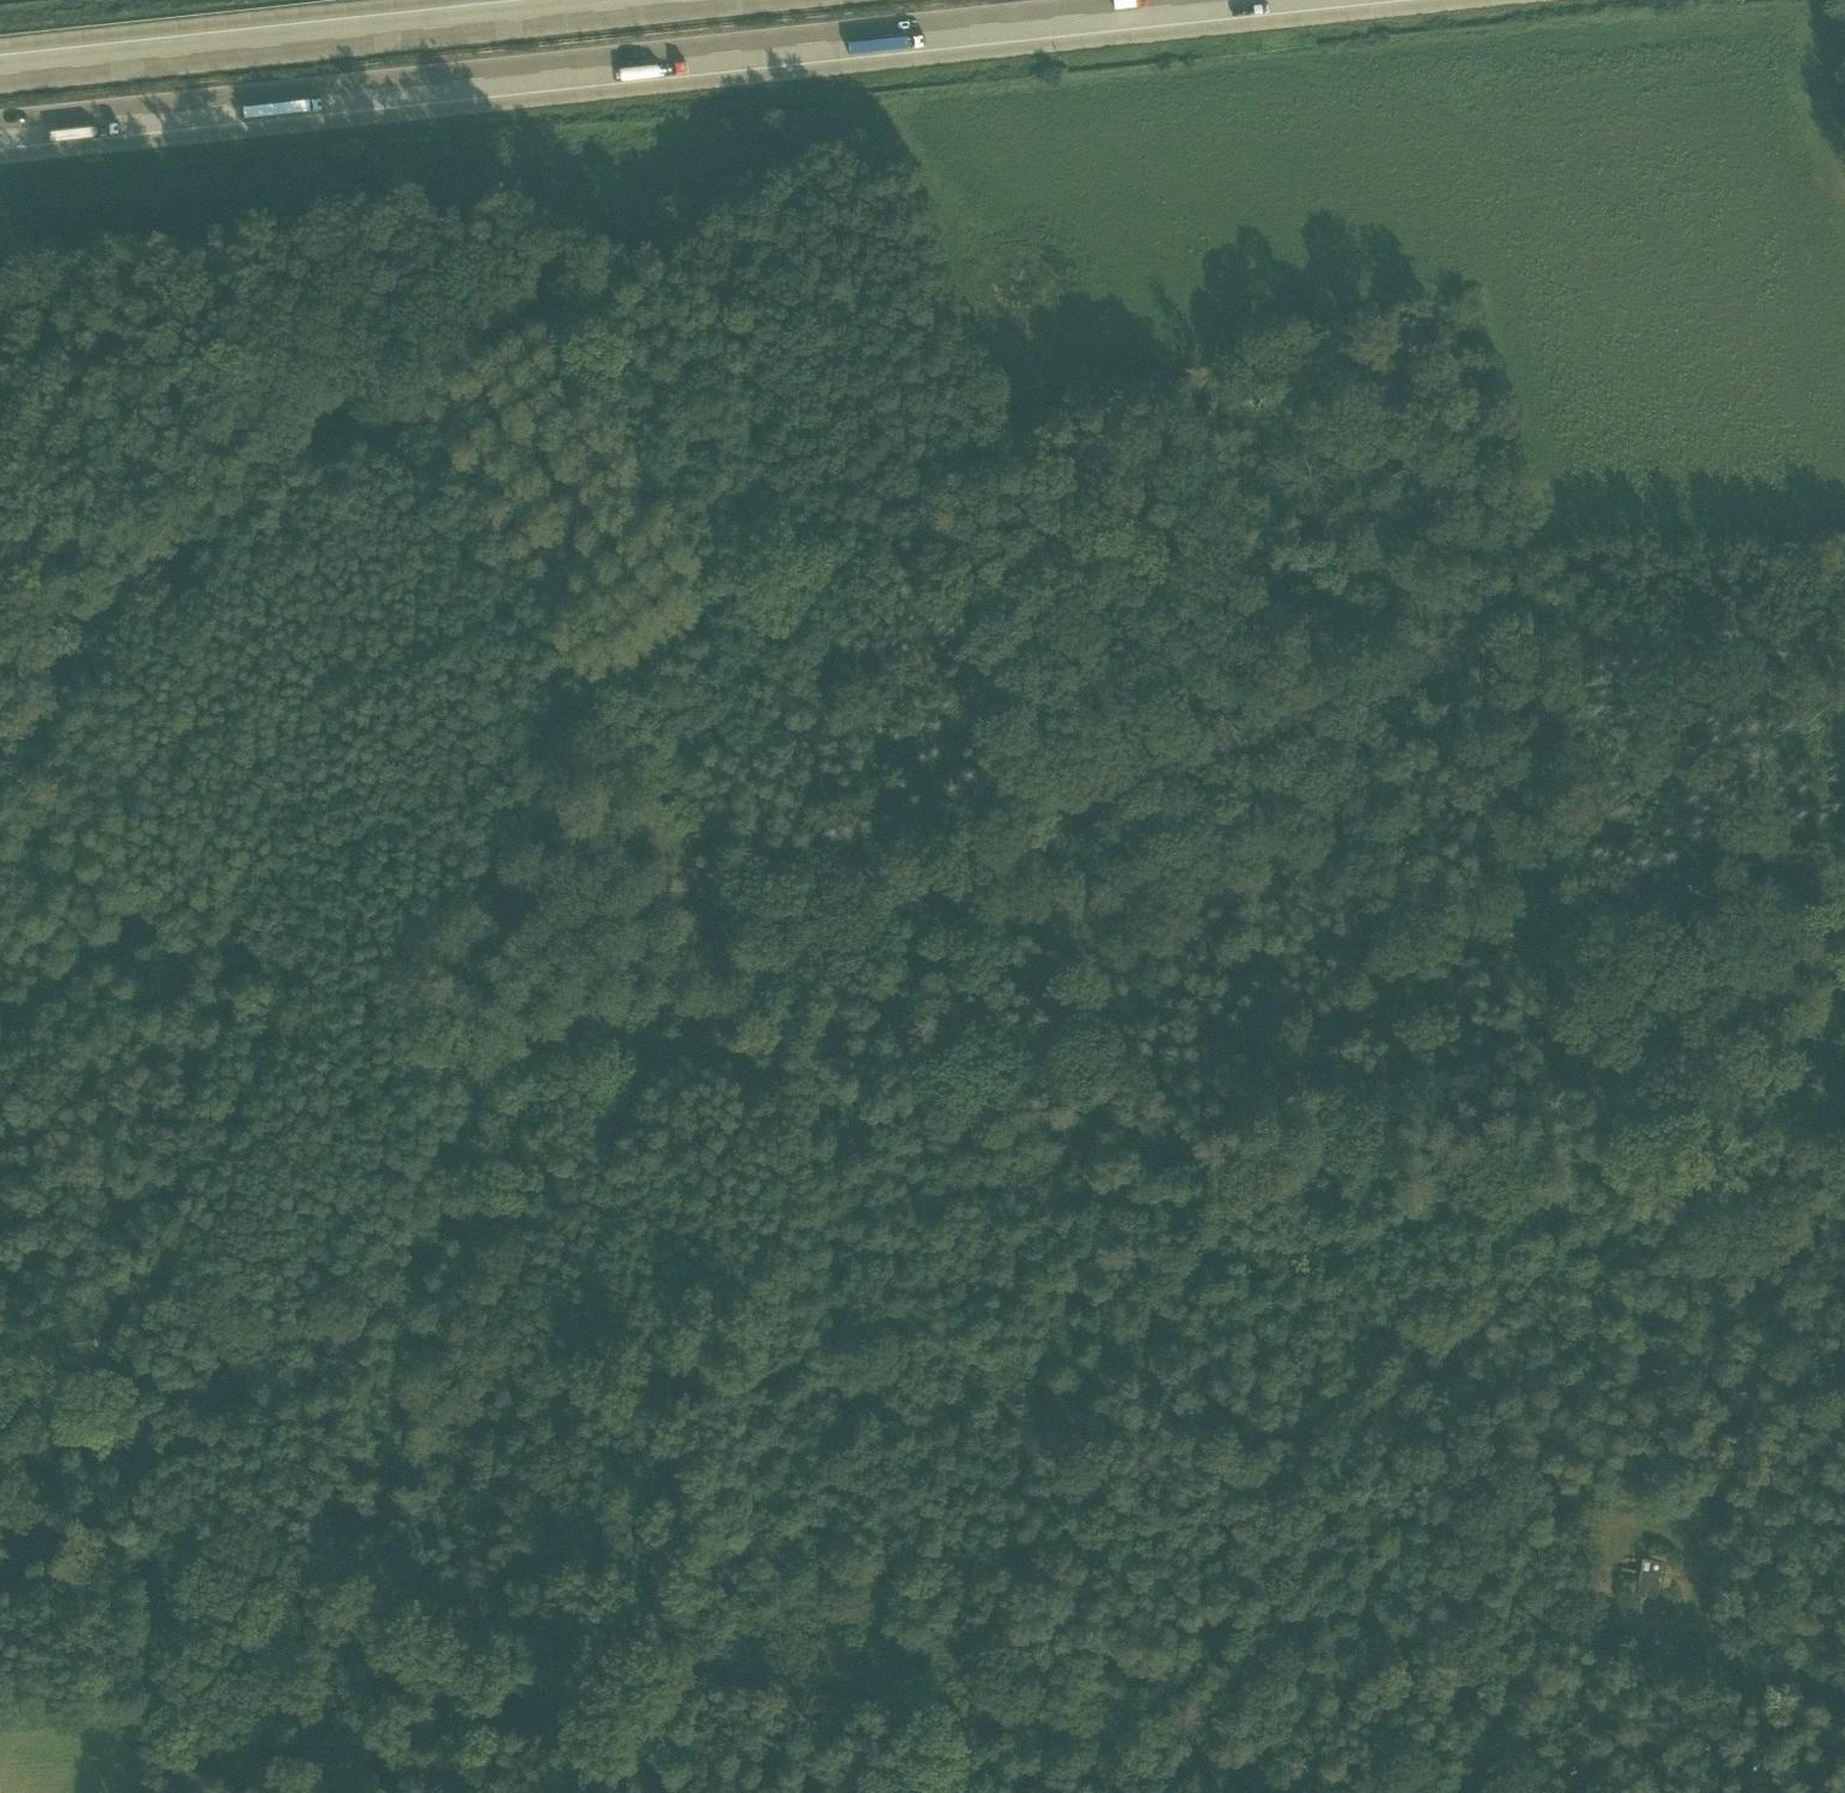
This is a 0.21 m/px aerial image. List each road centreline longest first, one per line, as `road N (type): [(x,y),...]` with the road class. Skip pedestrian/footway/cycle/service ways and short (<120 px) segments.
road 1 (track): [(0,676),(367,426),(402,434),(736,903),(768,902),(1495,646),(1566,632),(1844,666)]
road 2 (track): [(1844,1297),(0,933)]
road 3 (motorway): [(0,130),(1232,0)]
road 4 (motorway): [(703,0),(0,74)]
road 5 (track): [(1153,767),(1016,463)]
road 6 (track): [(1844,1701),(1607,1648)]

